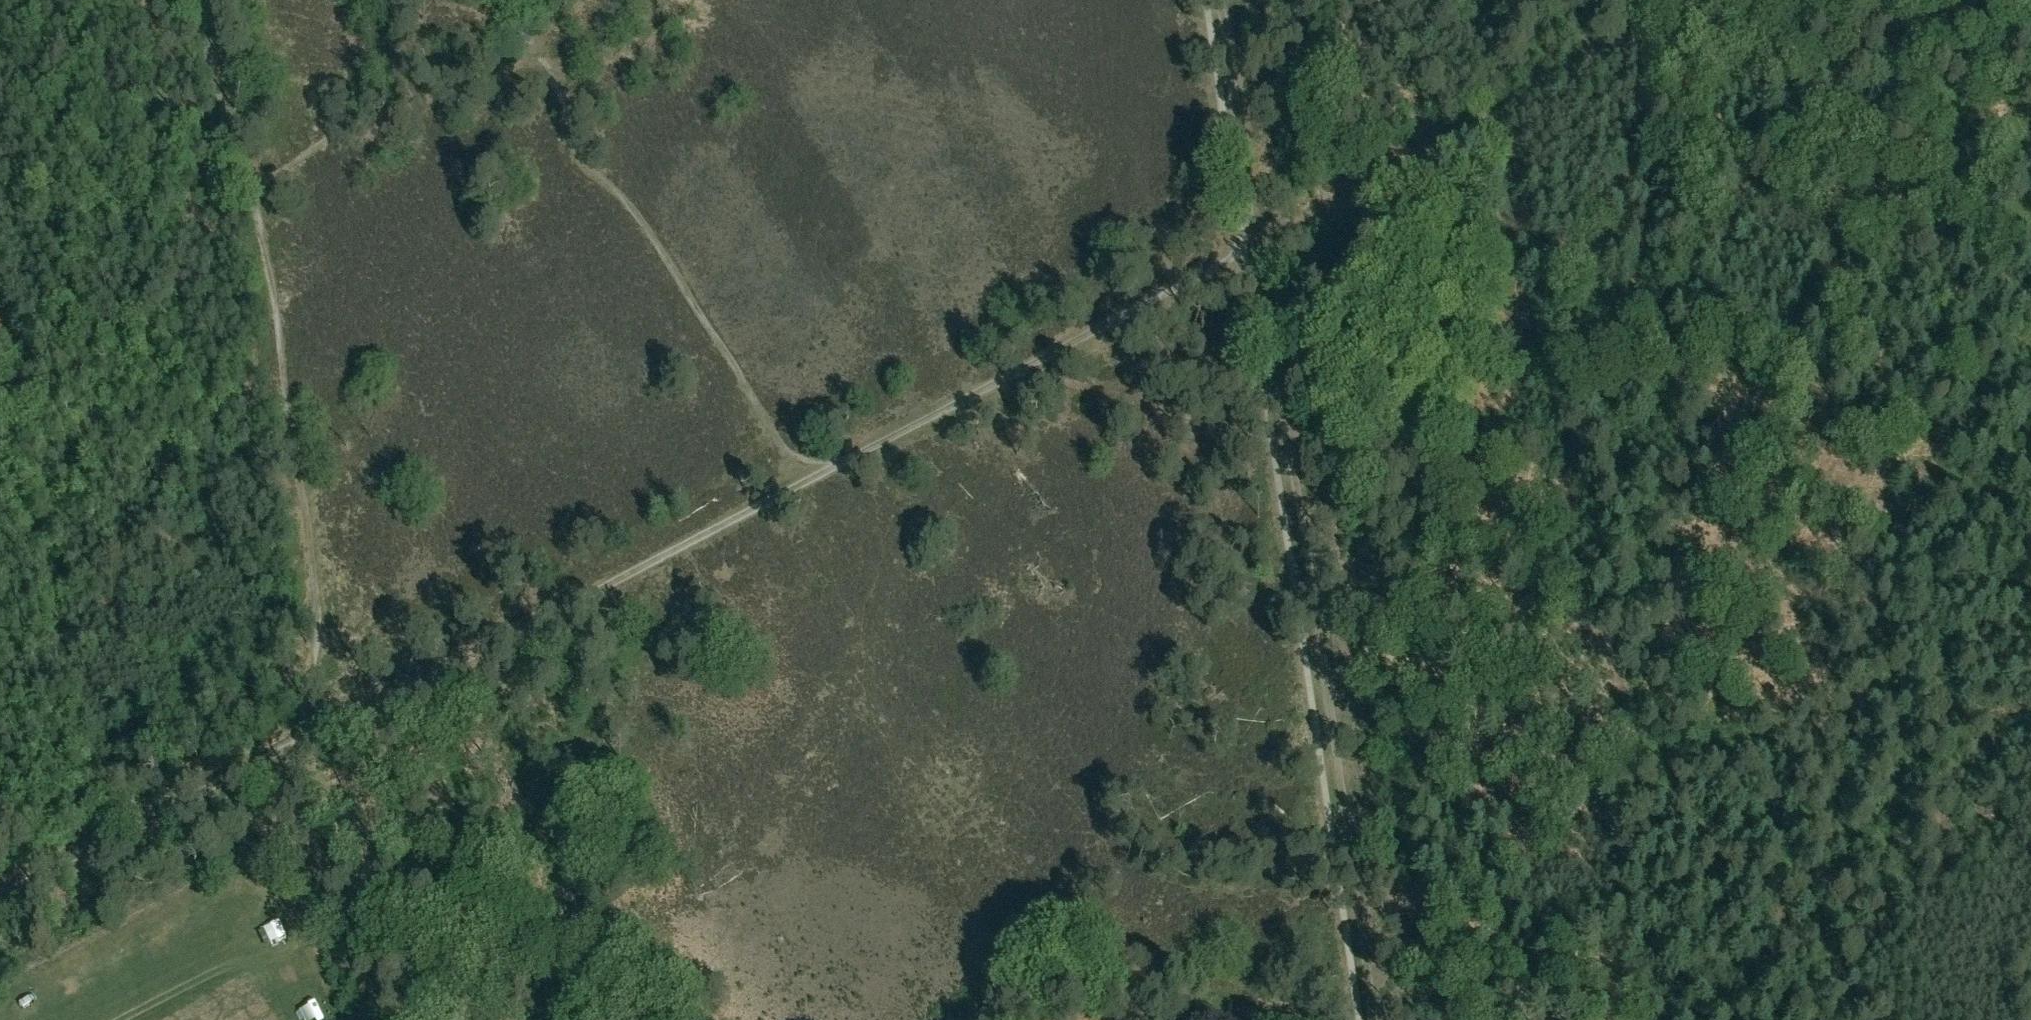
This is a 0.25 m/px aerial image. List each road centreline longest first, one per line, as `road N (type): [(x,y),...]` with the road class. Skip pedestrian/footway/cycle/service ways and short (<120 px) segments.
road 1 (track): [(298,741),(787,483)]
road 2 (track): [(787,483),(1253,244)]
road 3 (track): [(1709,0),(1253,244)]
road 4 (track): [(0,902),(298,741)]
road 5 (track): [(405,1019),(288,798),(278,752)]
road 6 (track): [(248,191),(192,0)]

